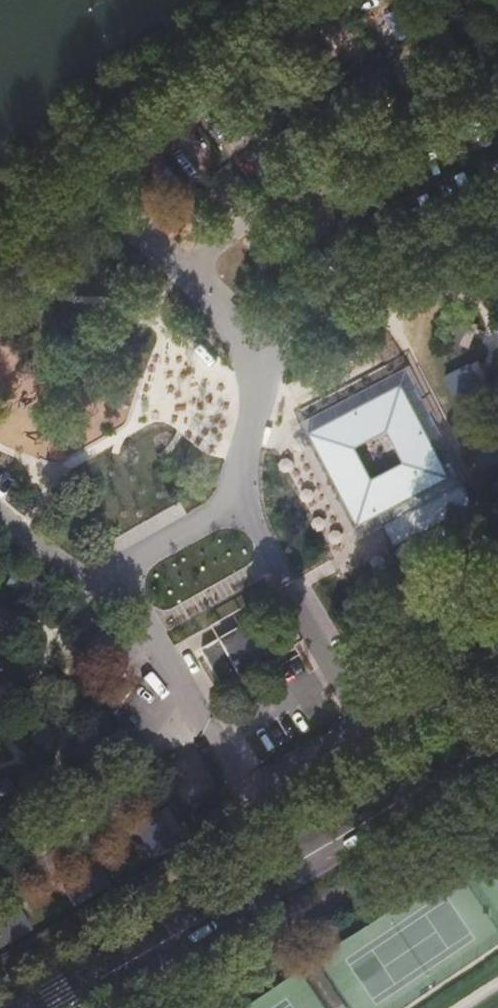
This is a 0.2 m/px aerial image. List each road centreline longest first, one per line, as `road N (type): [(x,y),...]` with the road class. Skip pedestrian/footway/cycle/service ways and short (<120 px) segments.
road 1 (primary): [(497,737),(45,1007)]

